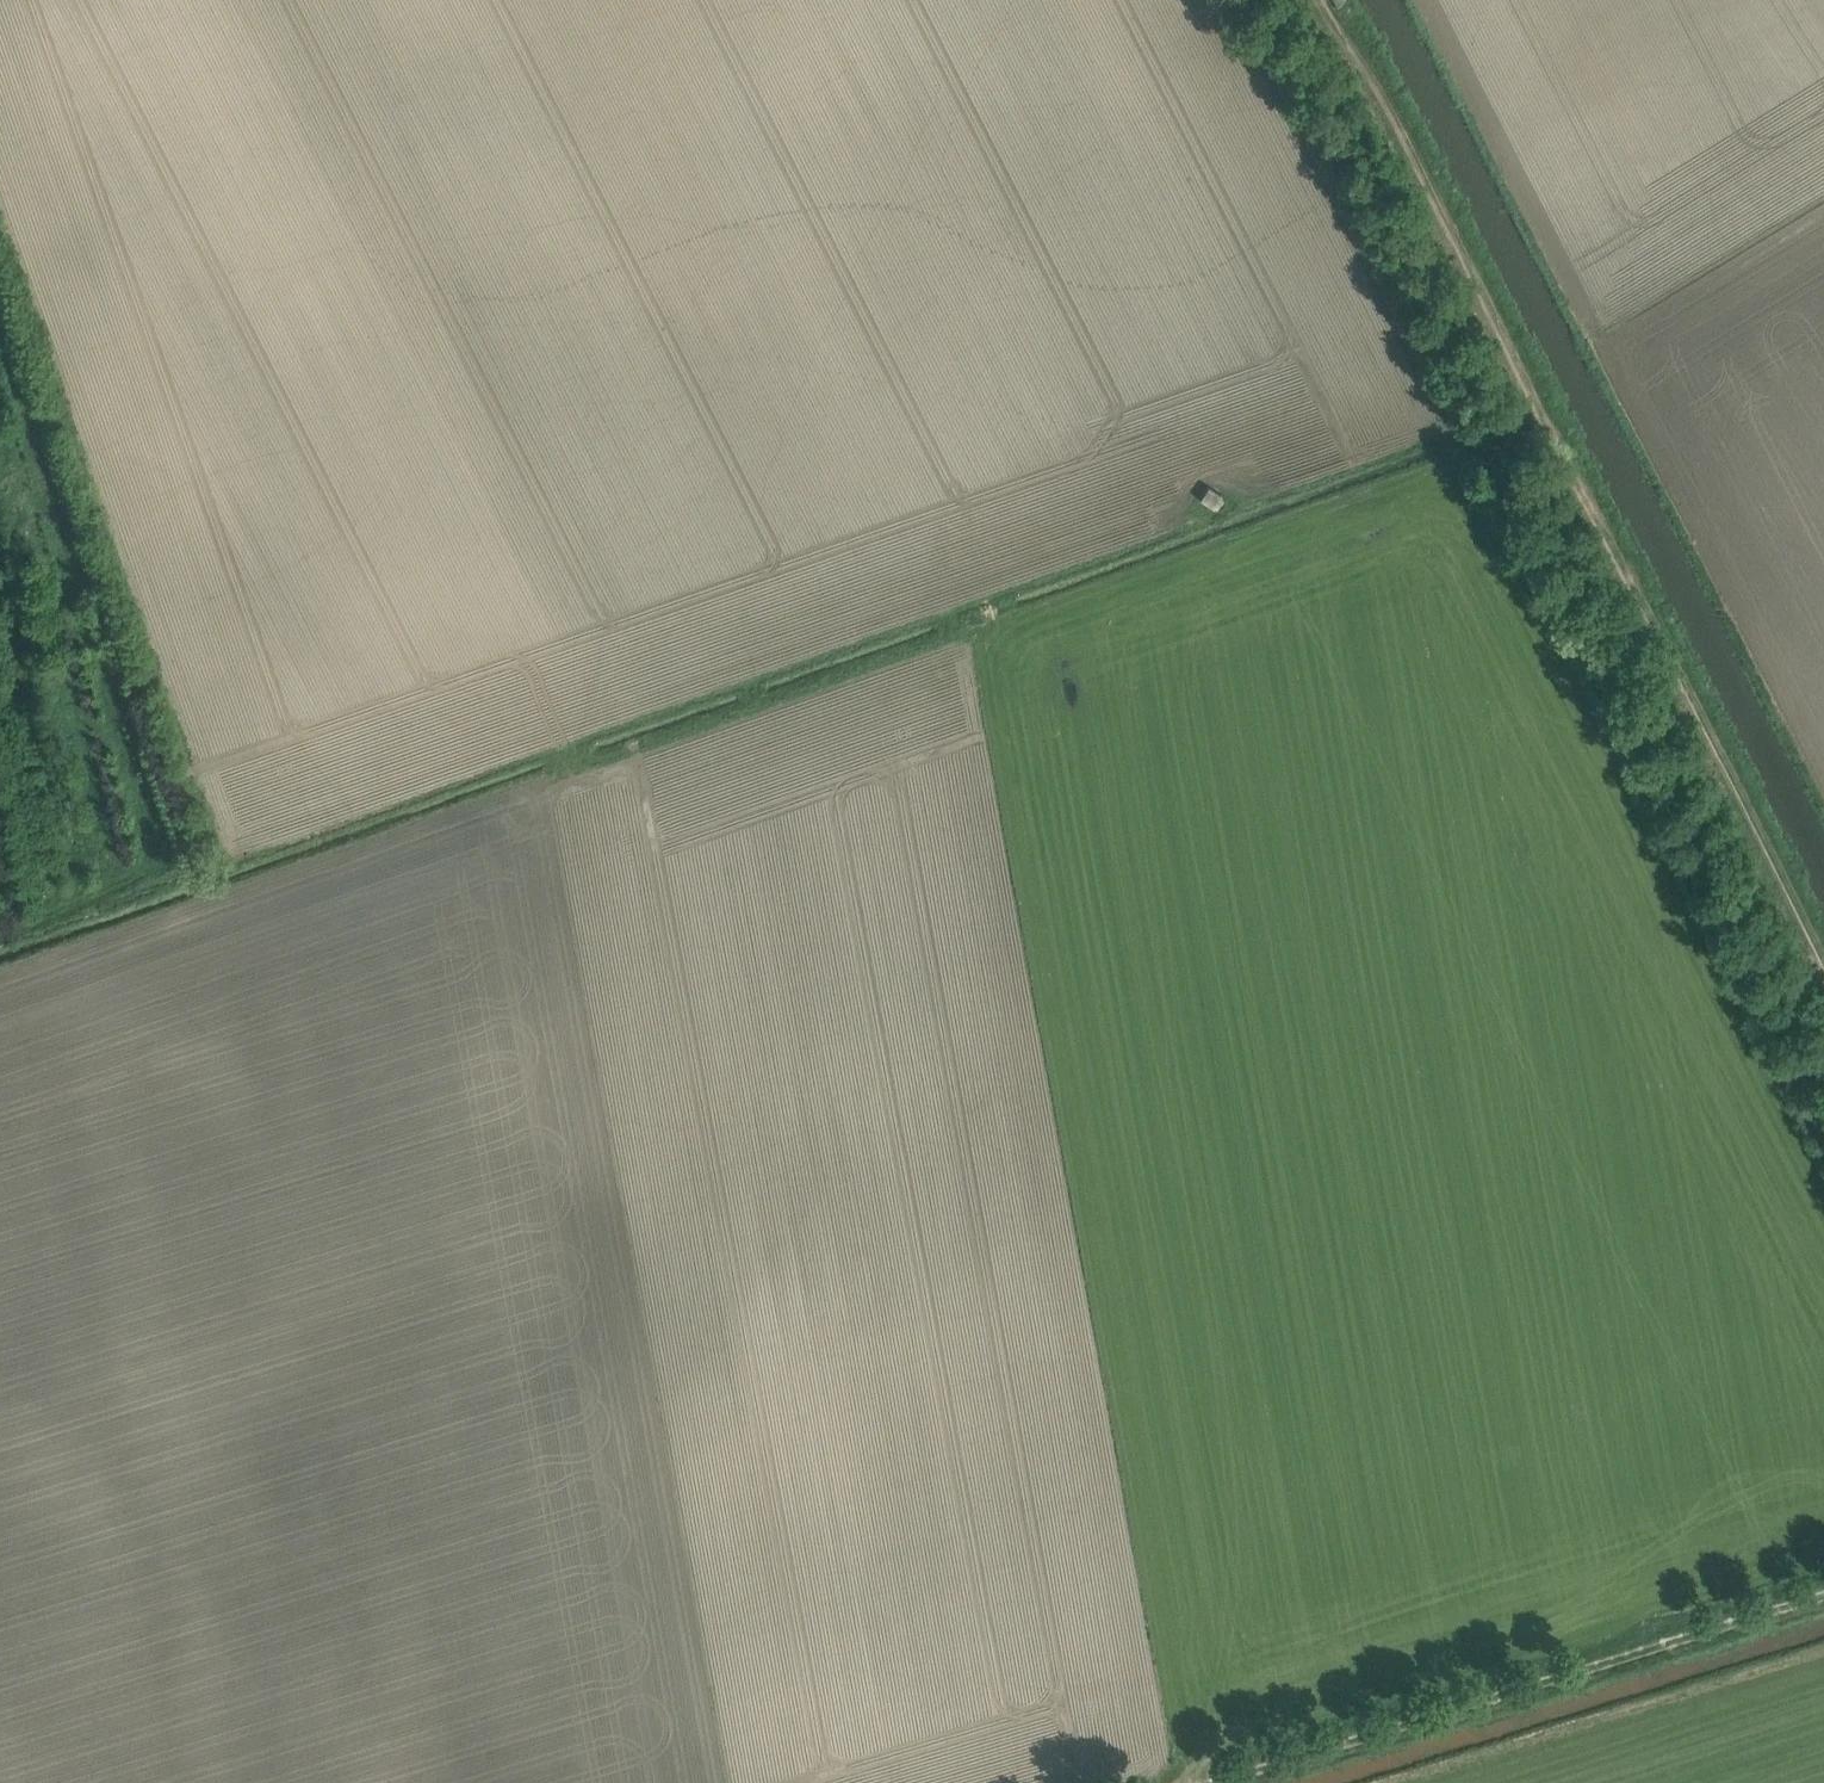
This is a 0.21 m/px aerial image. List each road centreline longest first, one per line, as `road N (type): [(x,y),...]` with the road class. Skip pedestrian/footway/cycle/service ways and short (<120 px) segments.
road 1 (track): [(1823,954),(1380,82),(1318,0)]
road 2 (track): [(1823,1593),(1200,1782)]

